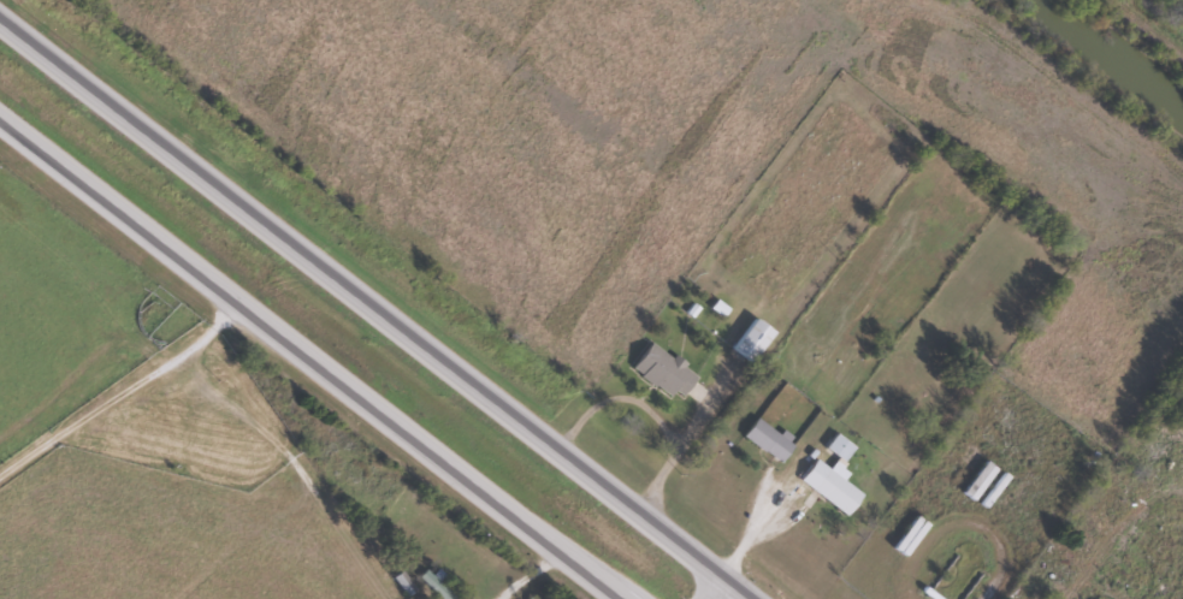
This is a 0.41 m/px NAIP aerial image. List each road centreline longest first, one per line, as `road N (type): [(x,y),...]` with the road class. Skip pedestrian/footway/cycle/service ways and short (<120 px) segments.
road 1 (trunk): [(756,598),(0,15)]
road 2 (trunk): [(0,113),(628,598)]
road 3 (track): [(0,473),(242,301)]

